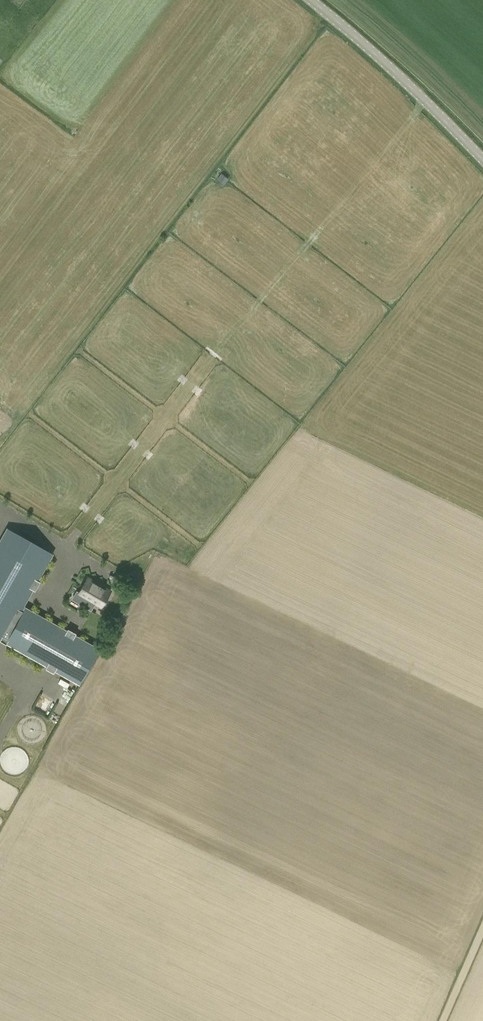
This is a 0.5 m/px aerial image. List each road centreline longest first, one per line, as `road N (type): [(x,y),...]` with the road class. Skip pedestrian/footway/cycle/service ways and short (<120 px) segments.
road 1 (tertiary): [(482,156),(316,0)]

